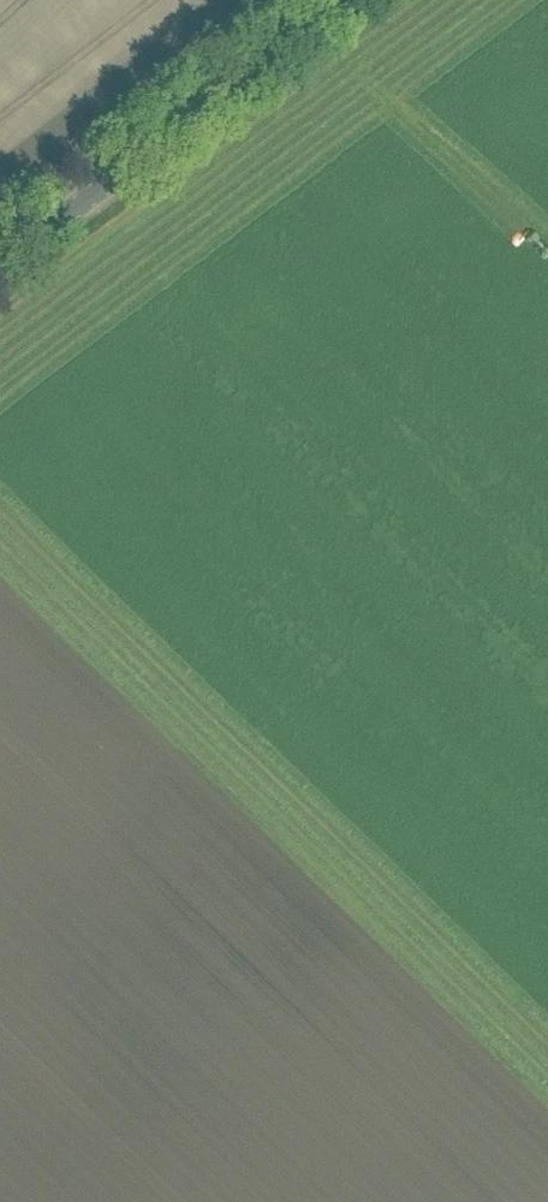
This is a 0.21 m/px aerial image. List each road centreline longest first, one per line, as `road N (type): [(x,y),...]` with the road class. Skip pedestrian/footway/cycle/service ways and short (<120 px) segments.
road 1 (tertiary): [(0,266),(346,0)]

